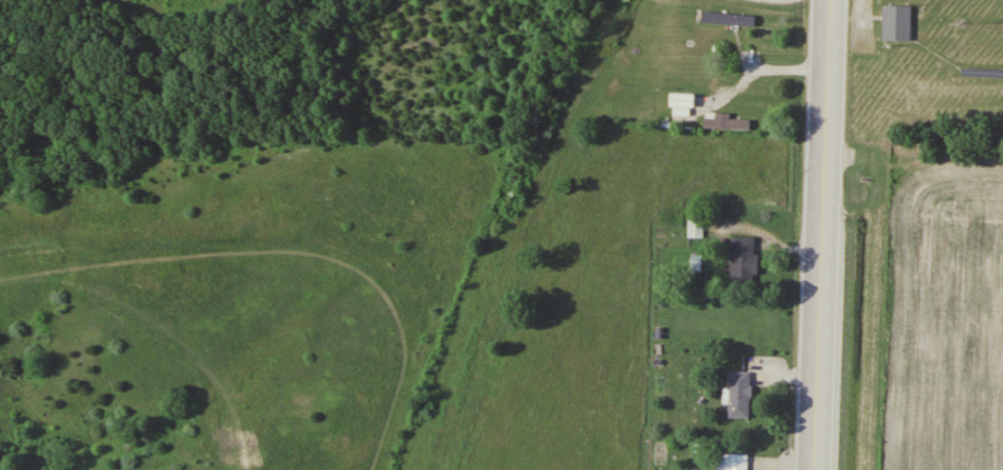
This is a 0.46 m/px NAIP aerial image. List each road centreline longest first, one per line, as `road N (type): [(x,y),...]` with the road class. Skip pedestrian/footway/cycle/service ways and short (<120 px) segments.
road 1 (trunk): [(815,469),(832,0)]

